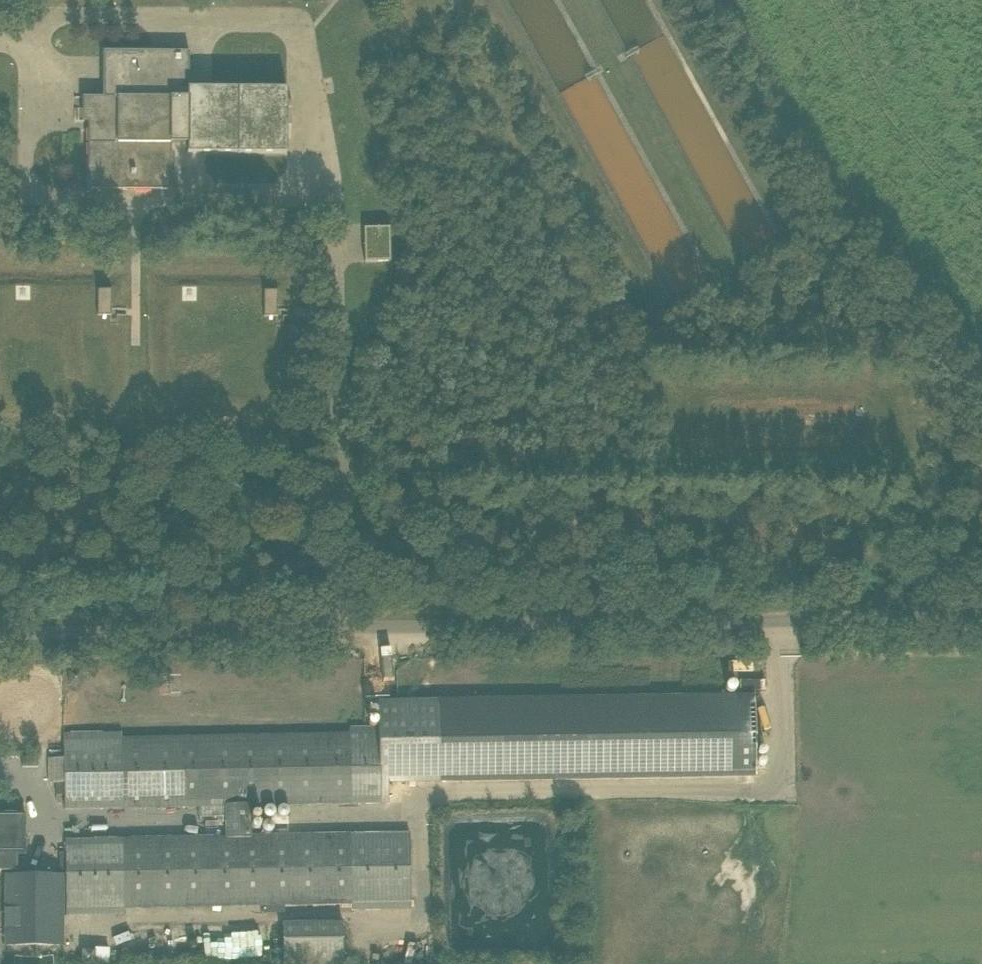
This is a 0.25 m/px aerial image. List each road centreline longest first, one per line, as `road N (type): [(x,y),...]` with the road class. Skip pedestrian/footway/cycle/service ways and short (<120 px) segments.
road 1 (unclassified): [(981,619),(0,632)]

